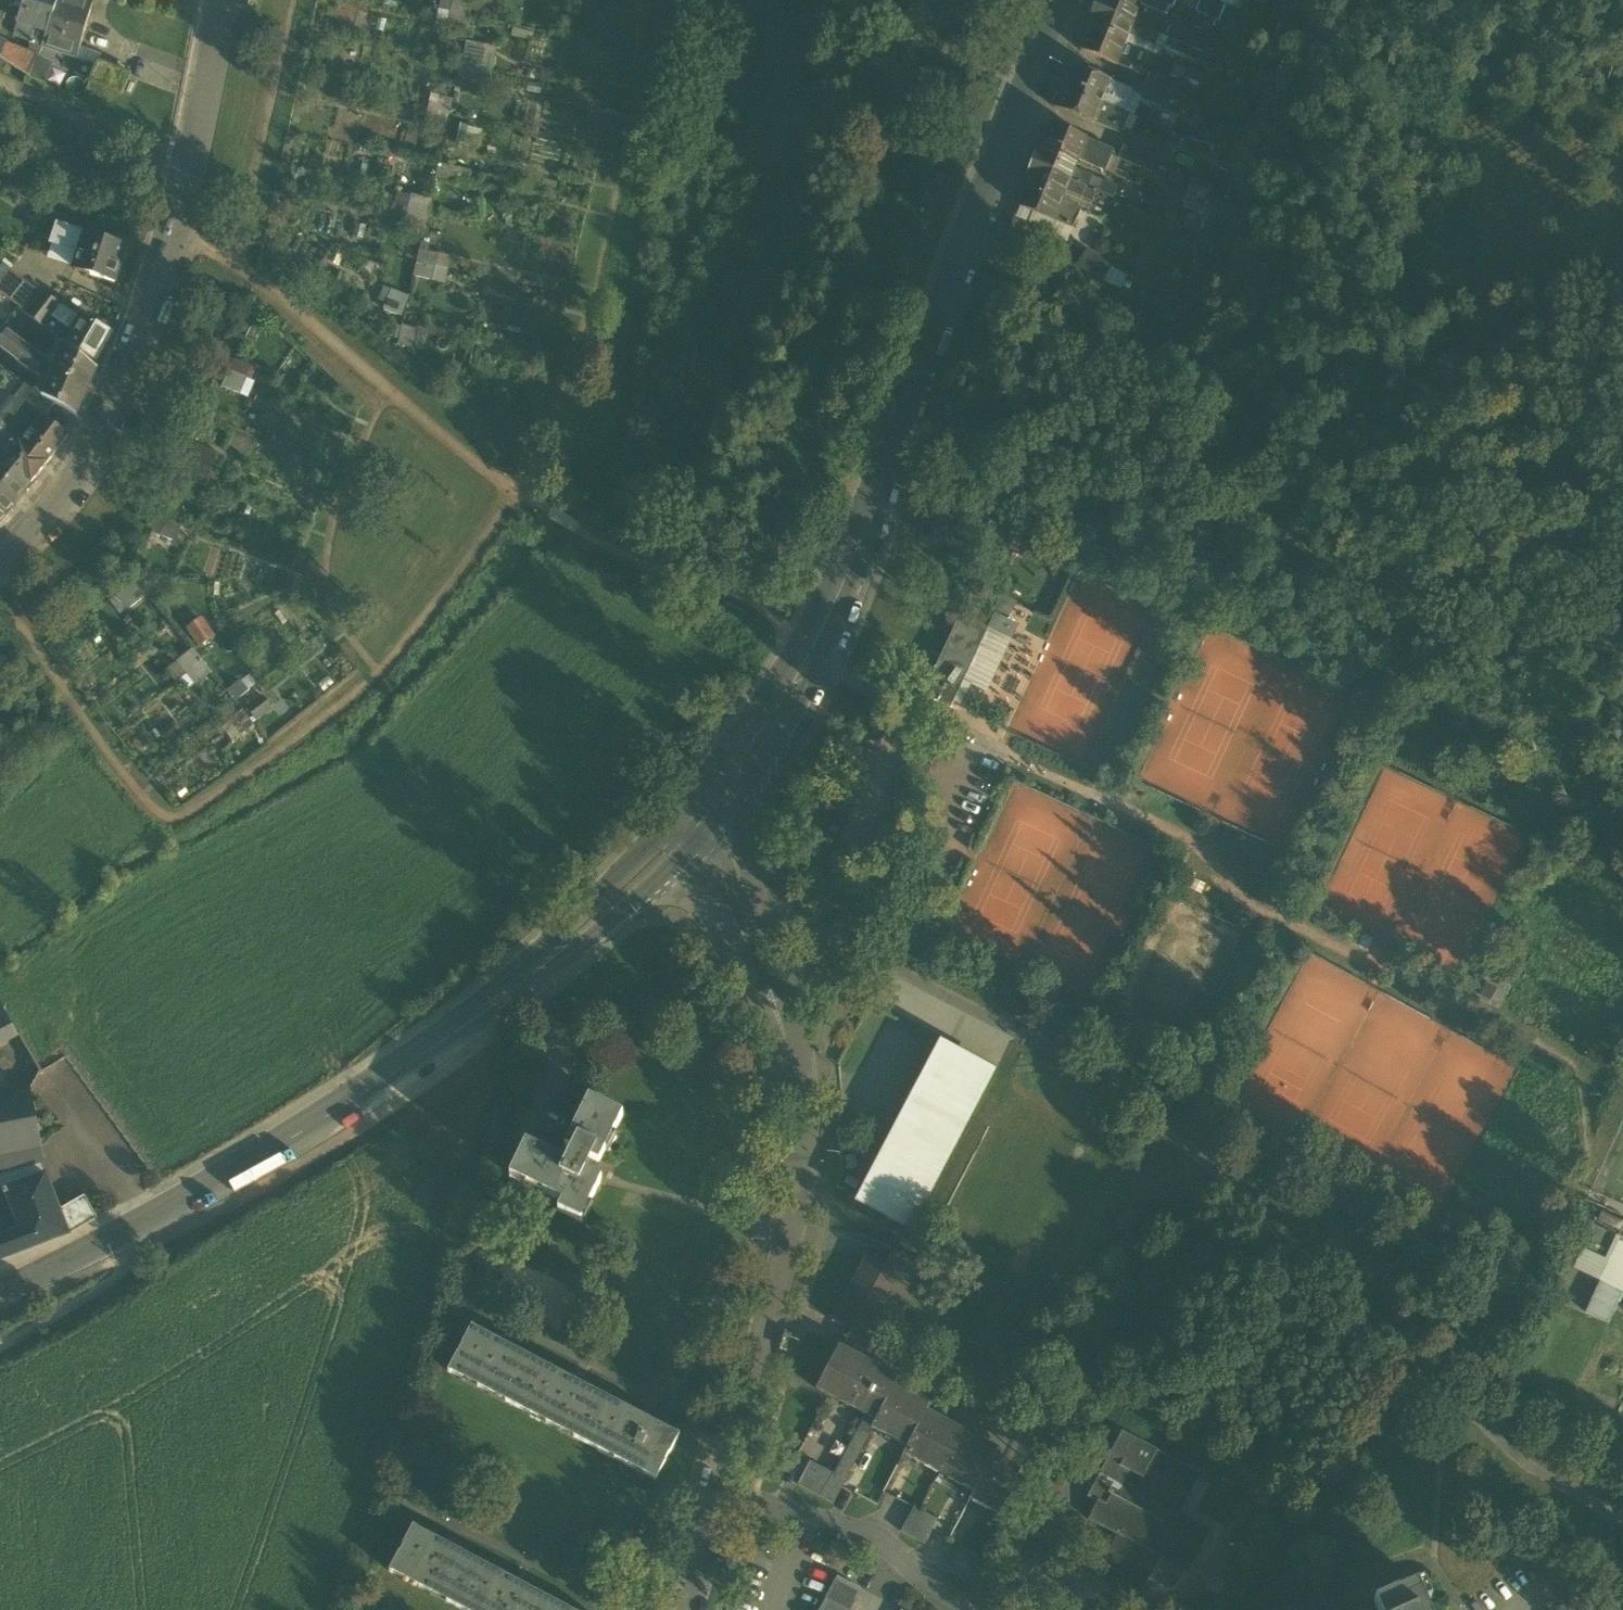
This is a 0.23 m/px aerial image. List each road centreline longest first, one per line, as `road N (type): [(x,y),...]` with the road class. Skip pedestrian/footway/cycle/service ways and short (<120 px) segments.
road 1 (tertiary): [(713,816),(743,782),(818,646),(1065,0)]
road 2 (tertiary): [(0,1291),(282,1163),(524,983),(713,816)]
road 3 (residential): [(713,816),(755,932),(804,1133),(782,1273),(688,1609)]
road 4 (residential): [(0,544),(76,461),(178,225),(219,0)]
road 5 (track): [(0,80),(188,175)]
road 6 (track): [(0,1348),(116,1281),(124,1233)]

